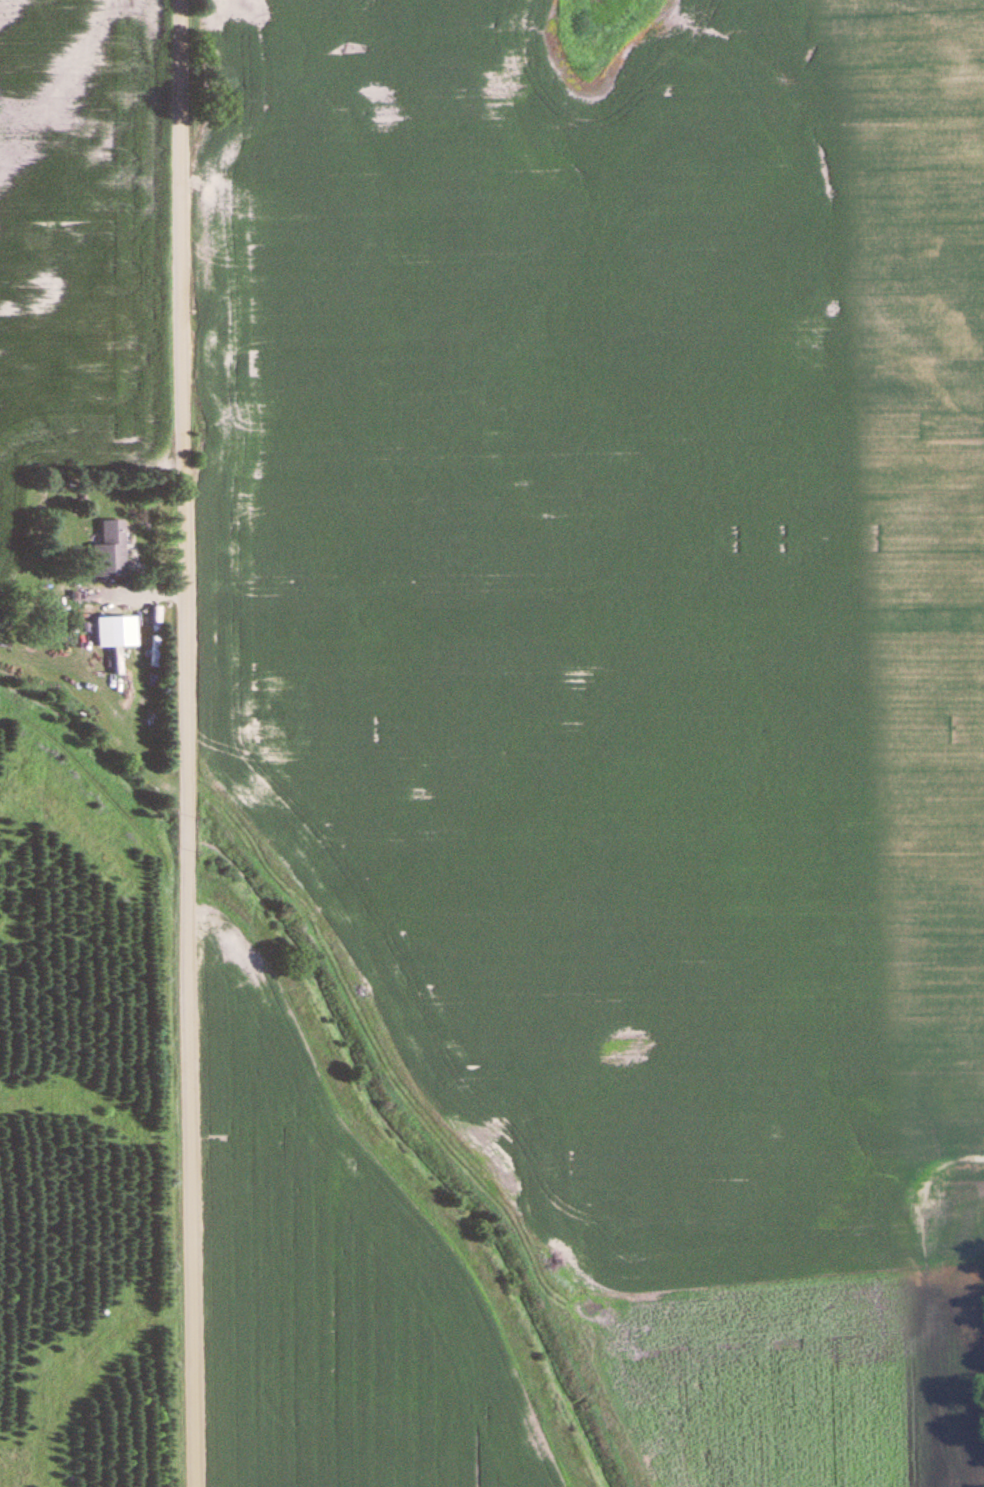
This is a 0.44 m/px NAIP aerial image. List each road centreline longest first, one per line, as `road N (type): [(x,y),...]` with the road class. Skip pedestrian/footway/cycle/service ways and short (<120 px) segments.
road 1 (residential): [(195,1486),(185,0)]

